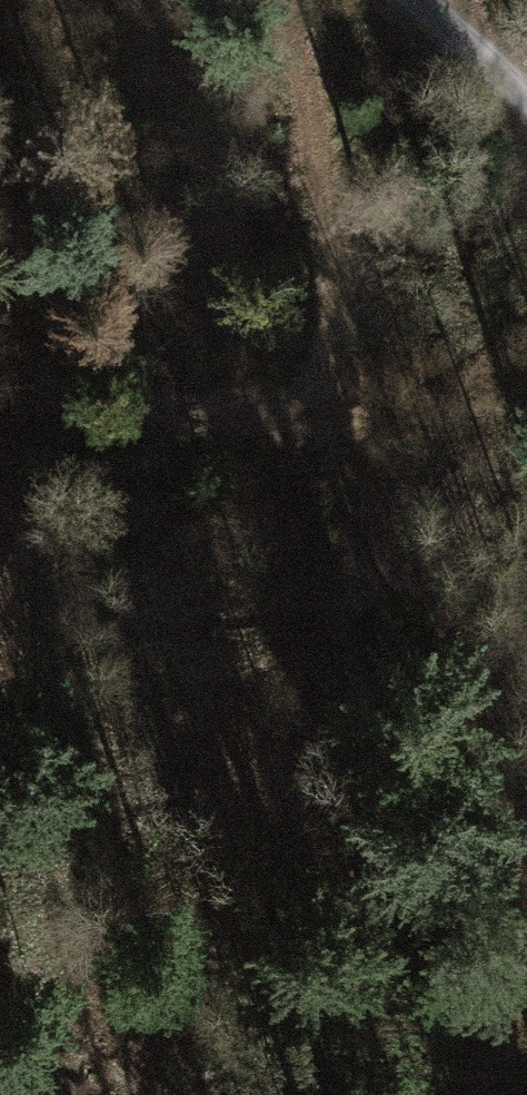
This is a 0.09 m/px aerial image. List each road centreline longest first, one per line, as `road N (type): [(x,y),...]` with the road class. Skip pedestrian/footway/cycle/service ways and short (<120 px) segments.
road 1 (track): [(526,897),(465,731),(325,429)]
road 2 (track): [(427,0),(526,90)]

